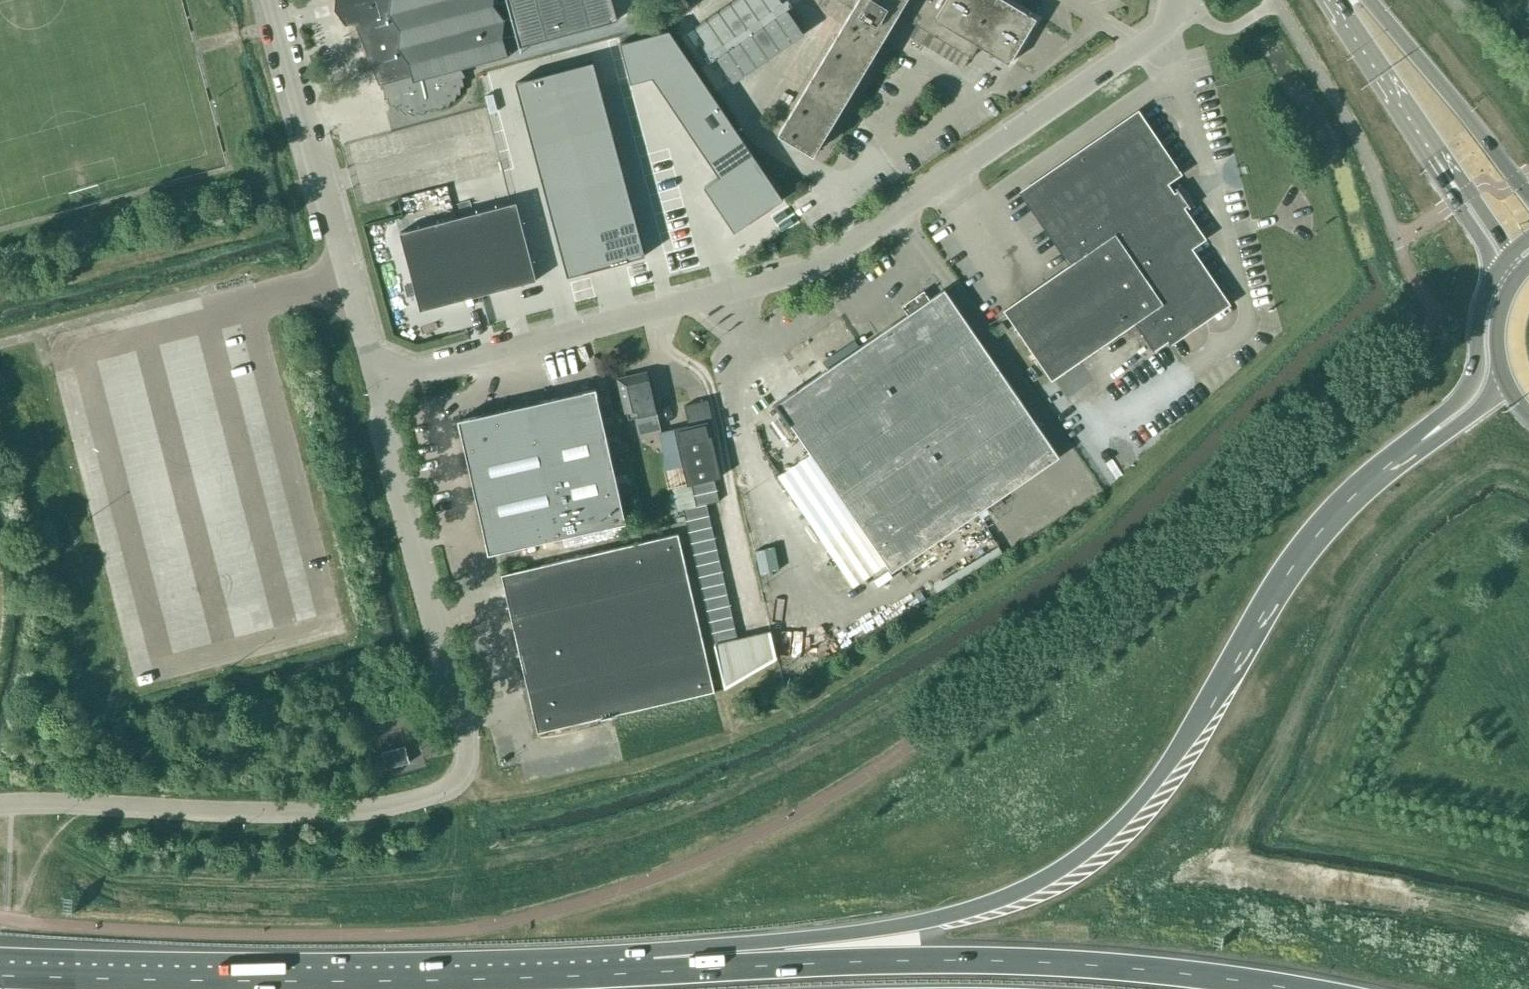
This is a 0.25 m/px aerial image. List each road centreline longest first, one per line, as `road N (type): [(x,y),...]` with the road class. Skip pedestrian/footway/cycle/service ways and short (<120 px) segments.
road 1 (trunk): [(1394,451),(1290,556),(1156,787),(1108,839),(1041,885),(967,916),(754,943),(651,973)]
road 2 (unclassified): [(376,385),(814,269),(1163,29),(1190,7),(1186,0)]
road 3 (unclassified): [(0,806),(352,811),(440,793),(462,775),(467,733),(376,385)]
road 4 (trunk): [(1301,988),(1131,967),(982,961),(651,973)]
road 5 (trunk): [(651,973),(324,983),(0,975)]
road 6 (unclassified): [(376,385),(271,0)]
road 7 (secondary): [(1528,192),(1371,0)]
road 8 (secondary): [(1419,118),(1428,162),(1493,276)]
road 9 (secondary): [(1419,118),(1509,255)]
road 10 (secondary): [(1338,0),(1419,118)]
road 11 (trunk): [(1505,378),(1500,392),(1449,431),(1394,451)]

